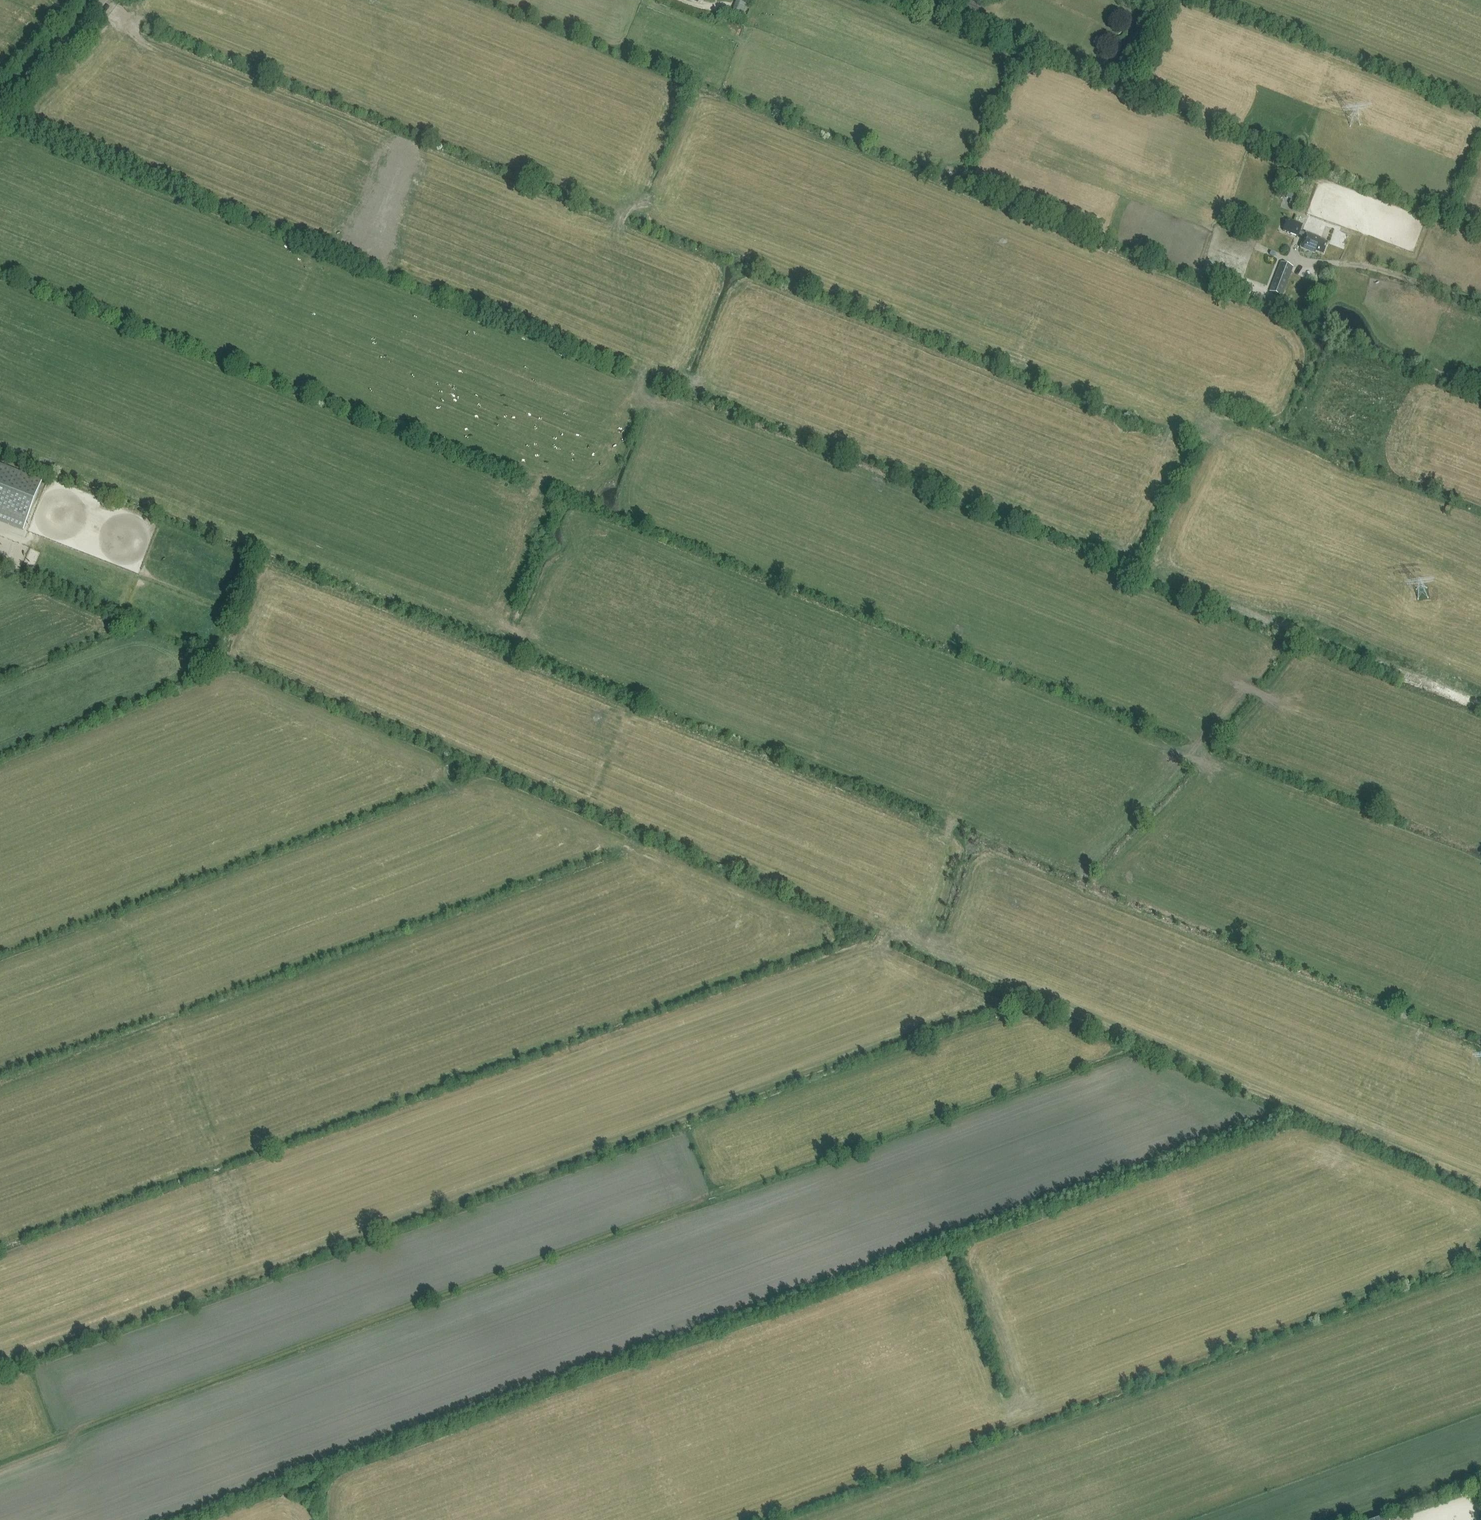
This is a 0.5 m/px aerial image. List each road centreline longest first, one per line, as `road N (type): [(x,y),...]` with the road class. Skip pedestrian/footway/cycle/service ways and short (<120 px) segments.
road 1 (track): [(1313,261),(1388,276),(1480,310)]
road 2 (unclassified): [(0,104),(99,0)]

